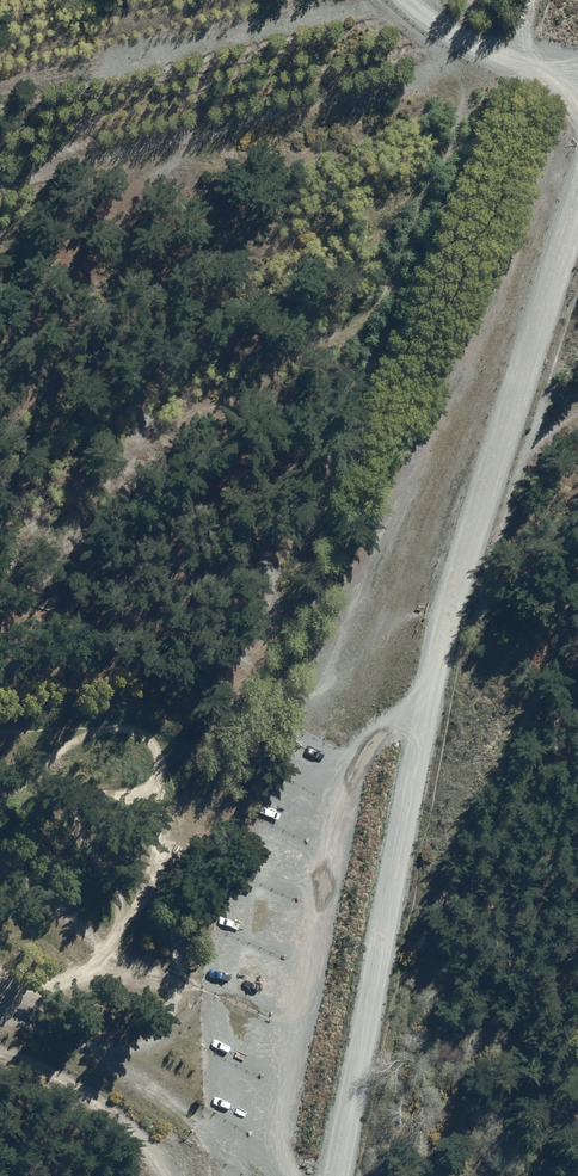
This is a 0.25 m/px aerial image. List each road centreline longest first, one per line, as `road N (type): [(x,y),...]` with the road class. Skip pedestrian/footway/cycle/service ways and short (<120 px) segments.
road 1 (track): [(449,64),(461,87),(458,121),(379,283),(340,320),(305,331),(223,390),(0,496)]
road 2 (unclassified): [(425,688),(437,610),(577,166)]
road 3 (unclassified): [(273,1155),(356,747),(425,688)]
road 4 (unclassified): [(333,1175),(425,688)]
road 5 (track): [(0,170),(422,83),(460,56)]
road 6 (track): [(299,1030),(171,976),(72,920),(0,848)]
road 7 (unclassified): [(273,1155),(199,1125),(96,1046),(0,1010)]
road 8 (track): [(0,972),(96,1046),(128,1049),(164,1038),(188,1011),(194,984)]
road 9 (track): [(163,1175),(122,1121),(81,1090),(0,1054)]
road 10 (track): [(404,0),(471,49),(577,79)]

